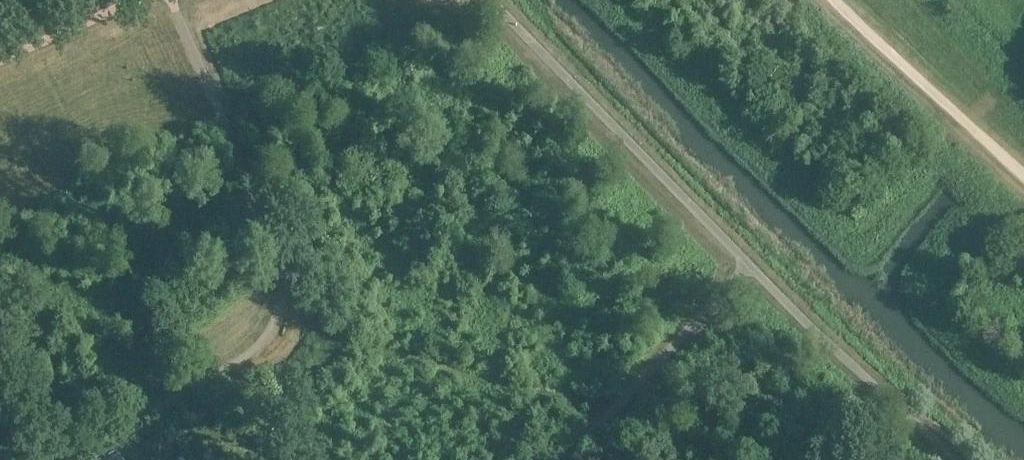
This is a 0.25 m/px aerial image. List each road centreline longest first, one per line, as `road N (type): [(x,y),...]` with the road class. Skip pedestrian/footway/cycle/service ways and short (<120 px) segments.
road 1 (track): [(1023,174),(843,0)]

